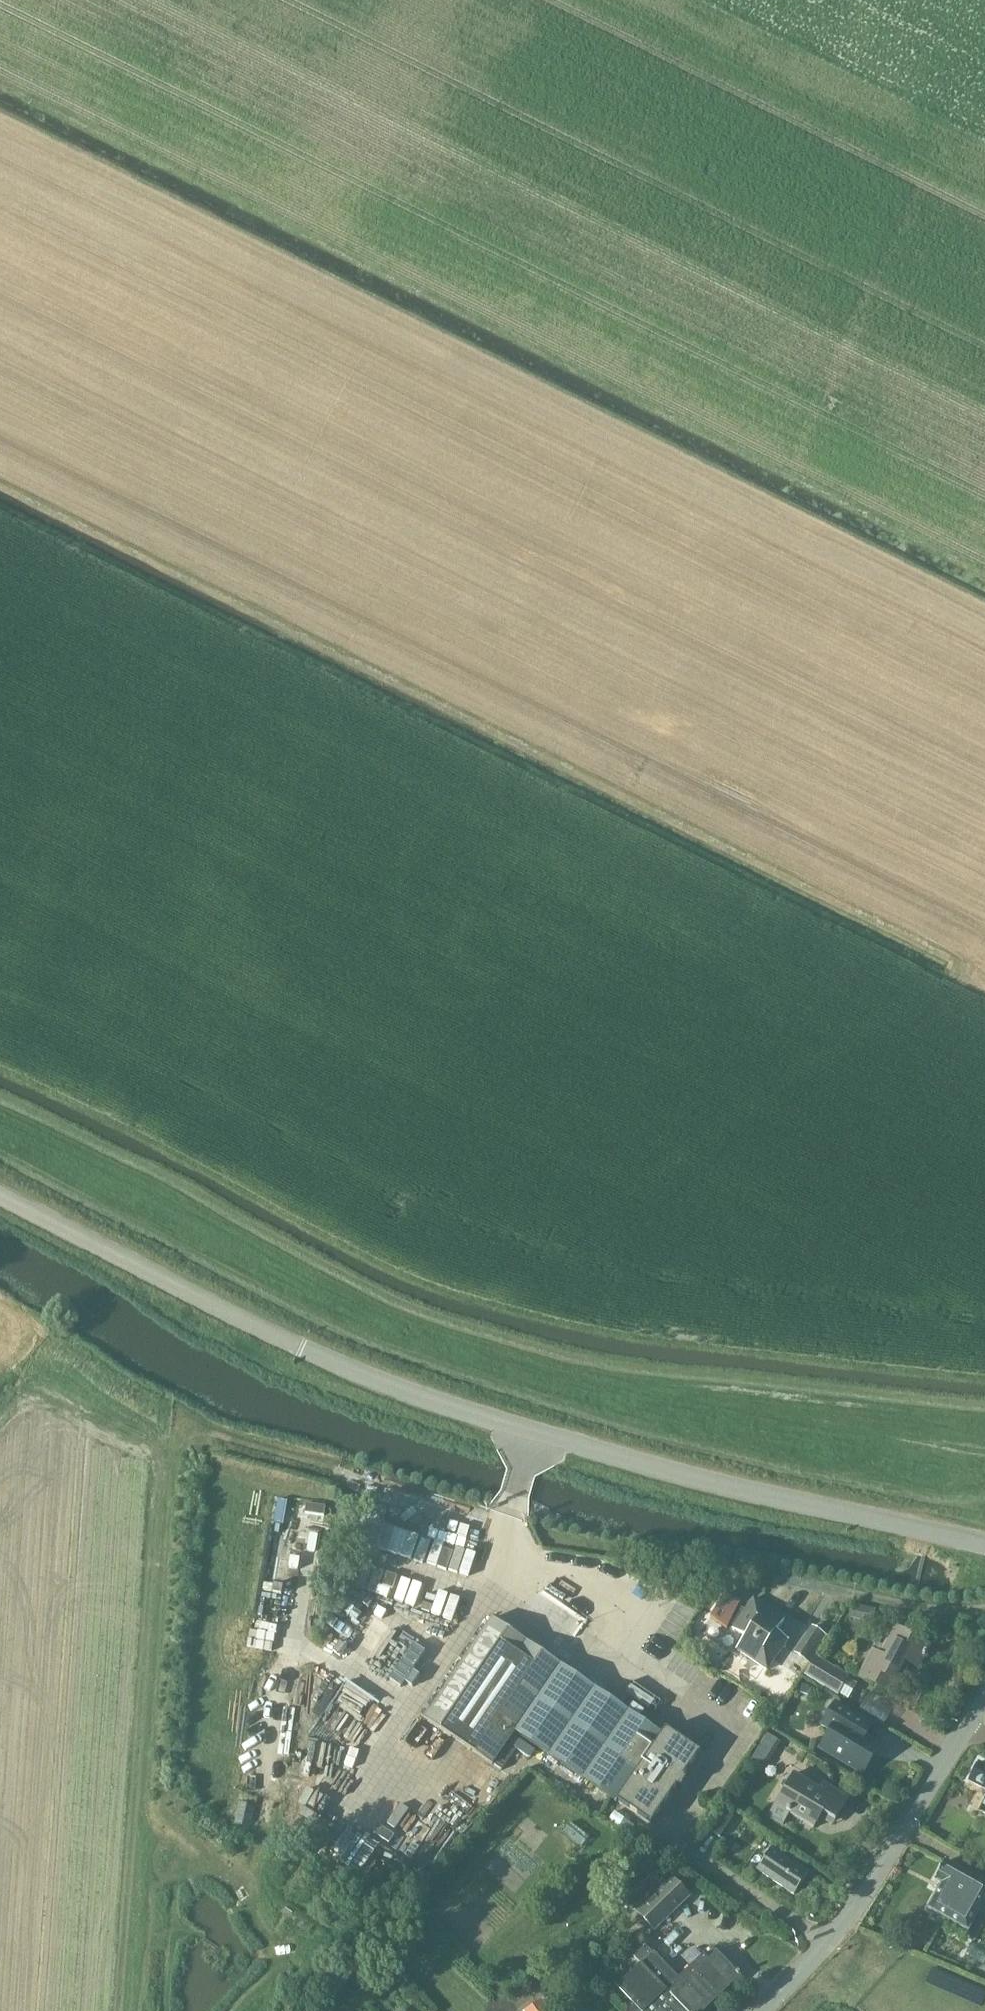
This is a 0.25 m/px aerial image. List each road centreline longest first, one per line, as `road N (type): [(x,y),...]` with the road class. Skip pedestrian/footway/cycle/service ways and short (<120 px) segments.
road 1 (tertiary): [(984,1545),(690,1478),(415,1395),(301,1348),(0,1196)]
road 2 (tertiary): [(760,2010),(860,1902),(967,1727)]

